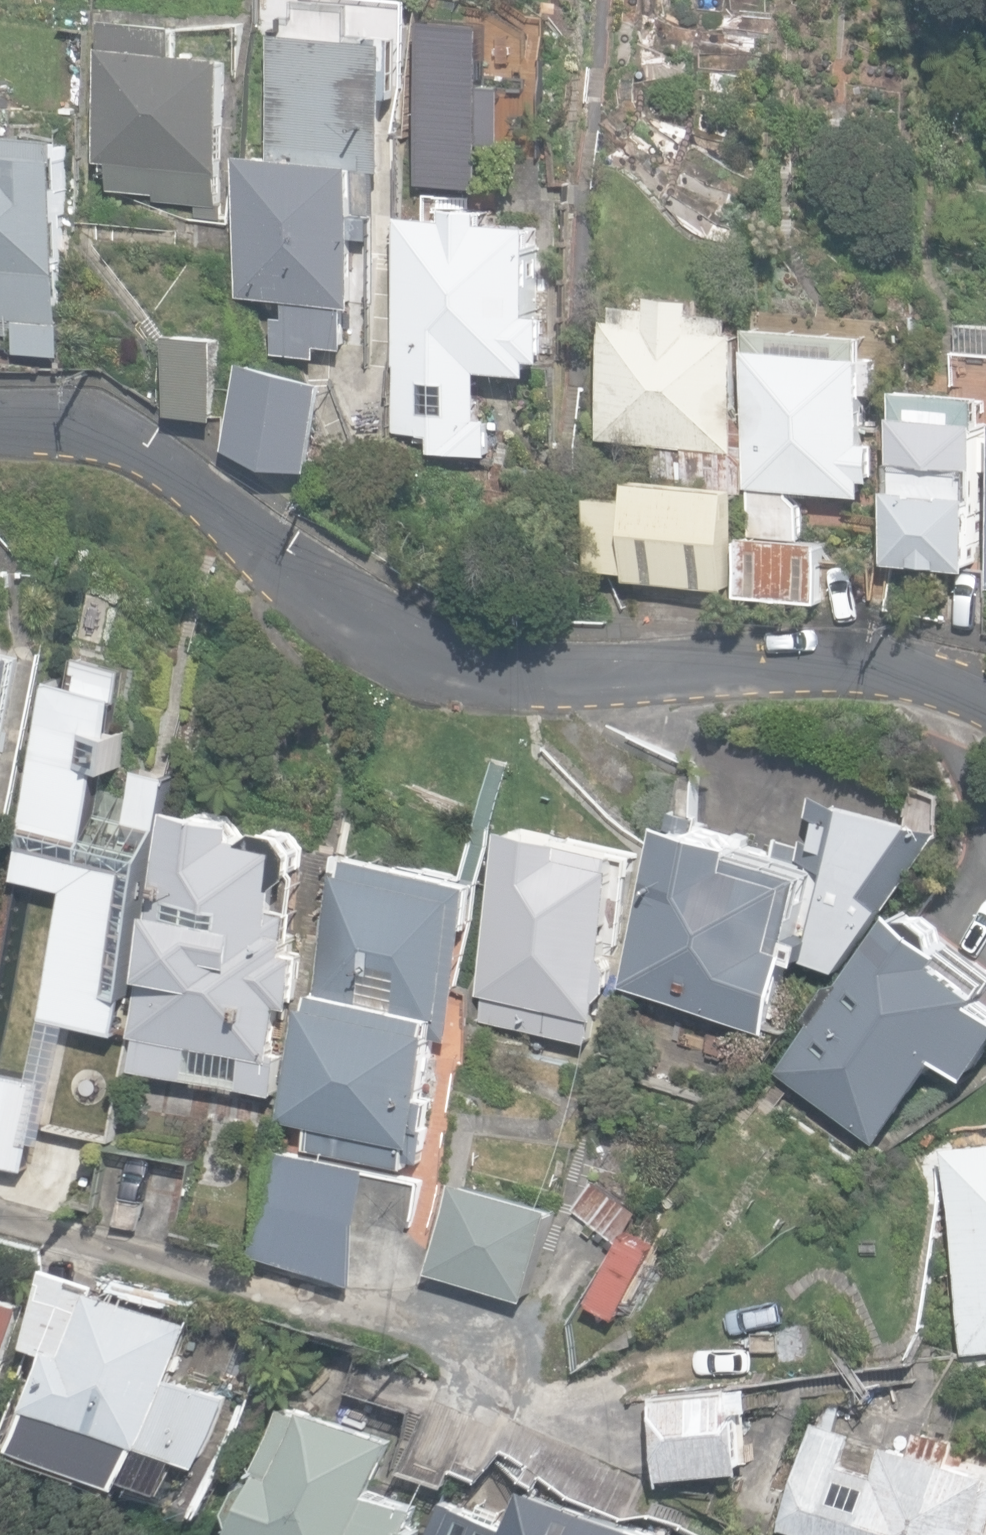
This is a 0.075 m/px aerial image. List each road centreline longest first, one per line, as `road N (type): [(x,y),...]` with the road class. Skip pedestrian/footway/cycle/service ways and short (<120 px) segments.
road 1 (residential): [(0,423),(72,429),(137,449),(210,493),(296,567),(418,652),(486,672),(573,679),(836,656),(985,717)]

